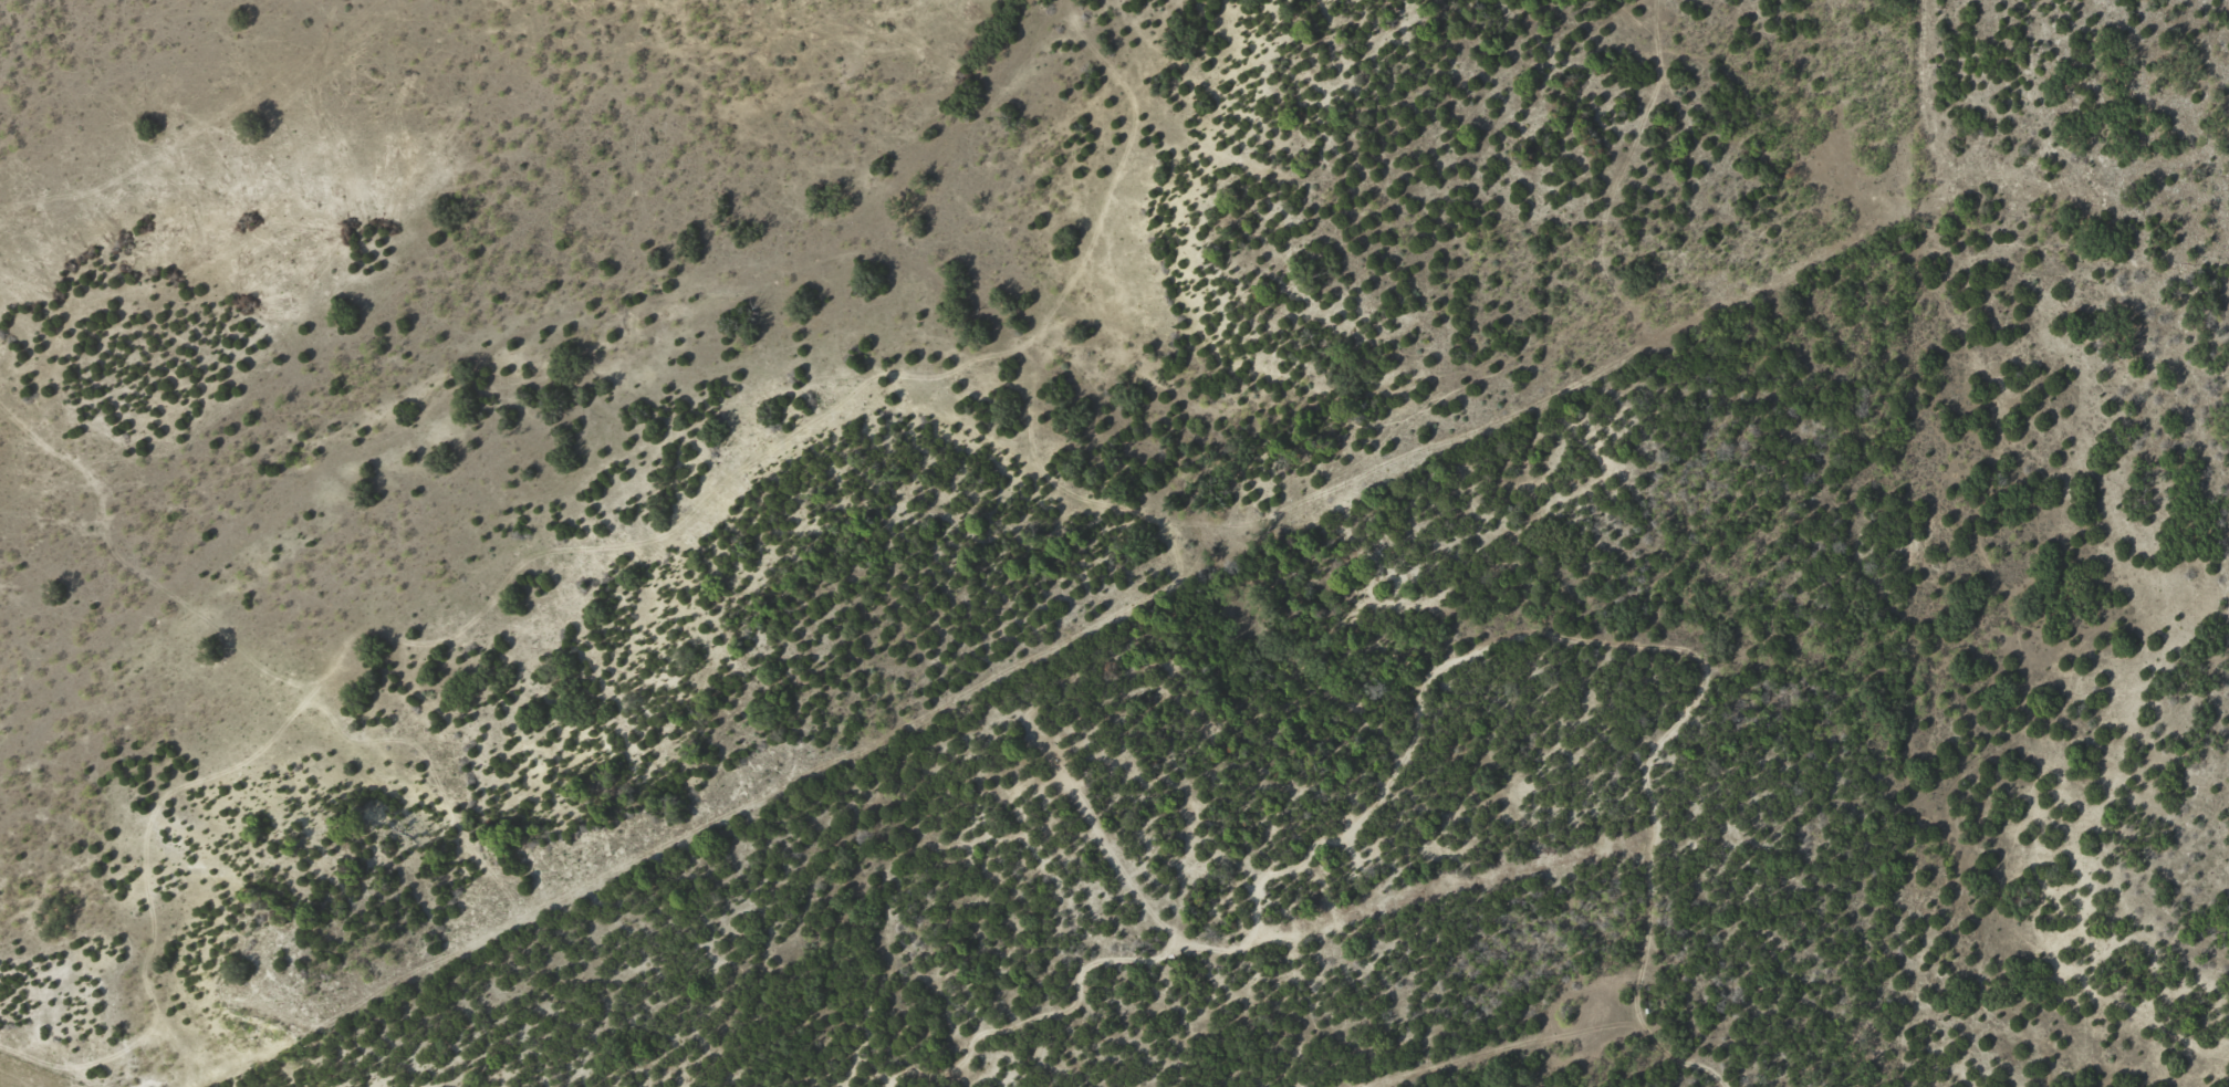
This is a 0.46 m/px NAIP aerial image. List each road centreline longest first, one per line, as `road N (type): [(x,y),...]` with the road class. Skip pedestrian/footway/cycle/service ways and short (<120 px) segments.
road 1 (residential): [(2228,1040),(2176,1032),(2070,955),(2008,834),(2007,724),(2077,625),(2022,471),(2028,233),(1973,96),(1907,35),(1750,0)]
road 2 (residential): [(2132,603),(2149,662),(2132,683),(2049,698),(2014,713)]

